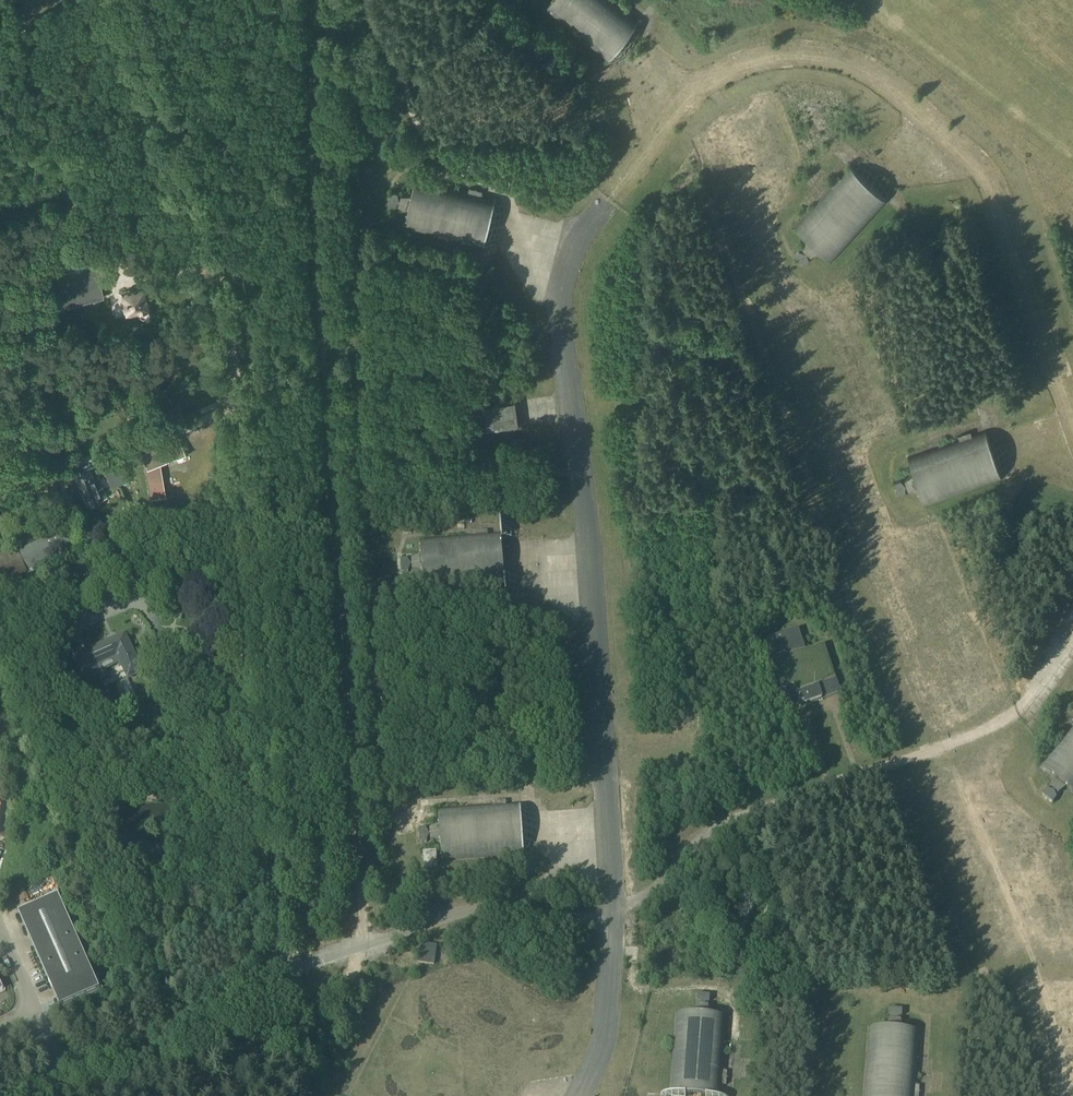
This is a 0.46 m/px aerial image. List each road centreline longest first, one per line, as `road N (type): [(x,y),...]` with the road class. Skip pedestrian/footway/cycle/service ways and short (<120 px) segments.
road 1 (unclassified): [(62,1075),(262,985),(279,969),(269,690),(245,411),(136,0)]
road 2 (track): [(307,0),(304,97),(357,946),(345,983),(227,1095)]
road 3 (track): [(610,197),(675,117),(725,77),(763,58),(850,71),(926,112),(994,191),(1072,418)]
road 4 (track): [(377,0),(427,137),(451,158)]
road 5 (track): [(872,769),(1017,714)]

